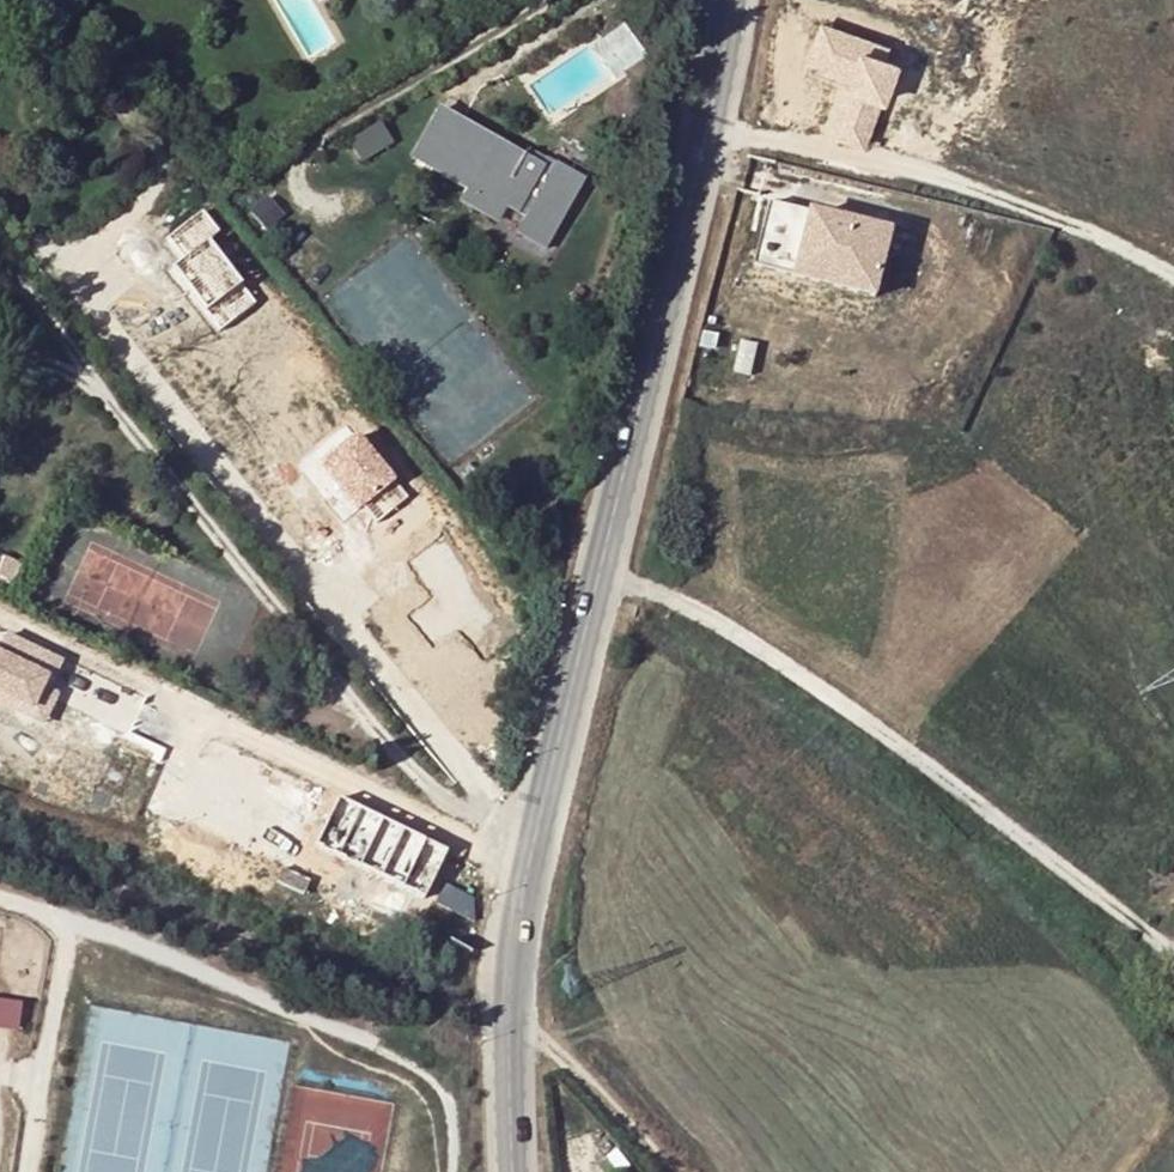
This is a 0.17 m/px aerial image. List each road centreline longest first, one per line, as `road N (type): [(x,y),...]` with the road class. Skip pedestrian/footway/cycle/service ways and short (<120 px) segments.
road 1 (unclassified): [(727,0),(706,135),(510,1004),(514,1171)]
road 2 (track): [(510,1004),(586,1073),(673,1171)]

